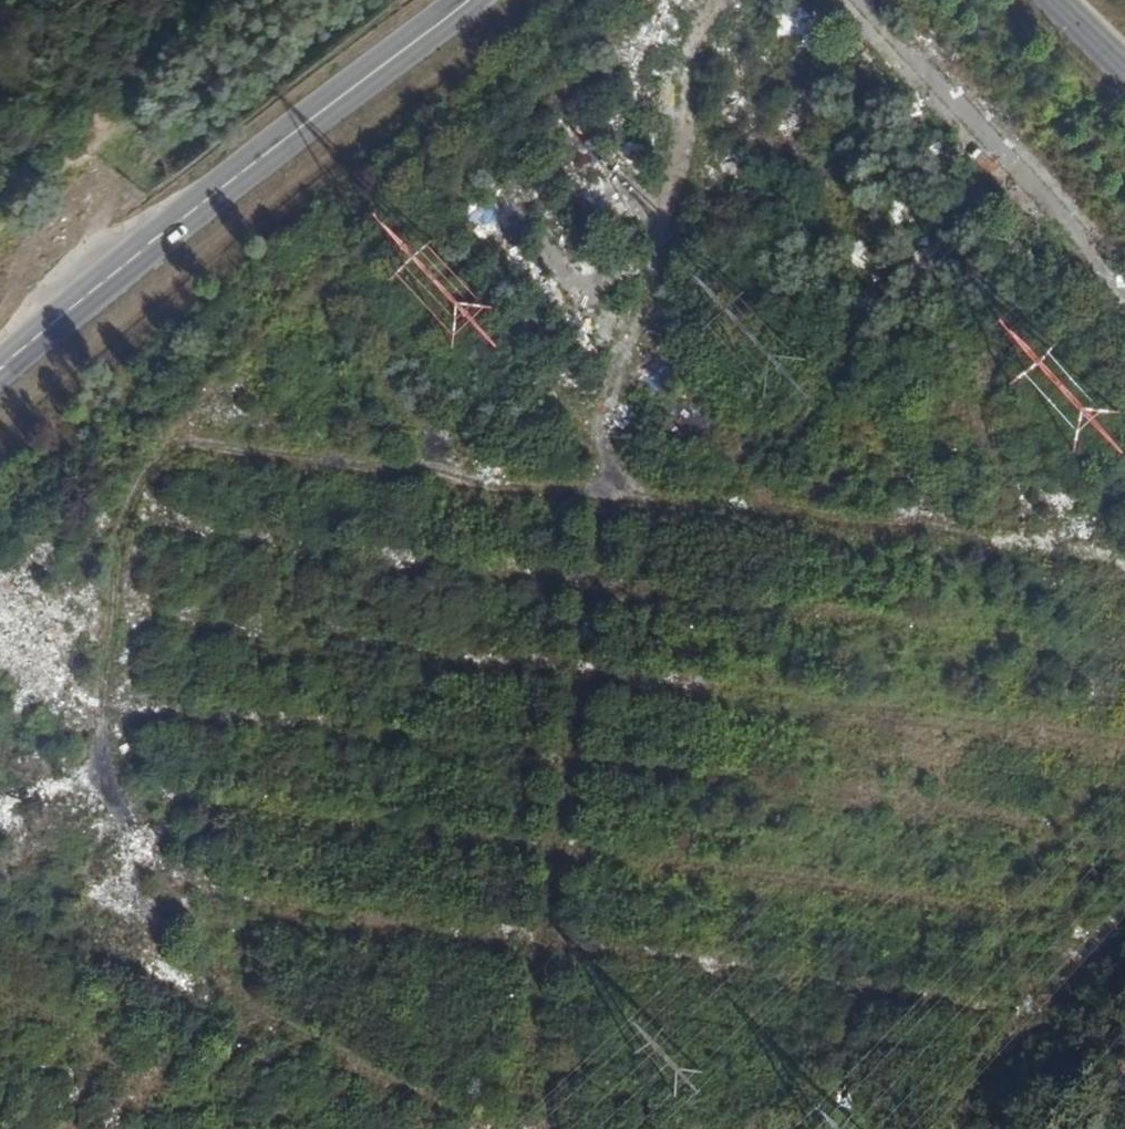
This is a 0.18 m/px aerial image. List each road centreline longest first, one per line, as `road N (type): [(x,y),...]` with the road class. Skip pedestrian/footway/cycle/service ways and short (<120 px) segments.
road 1 (secondary): [(469,0),(0,368)]

